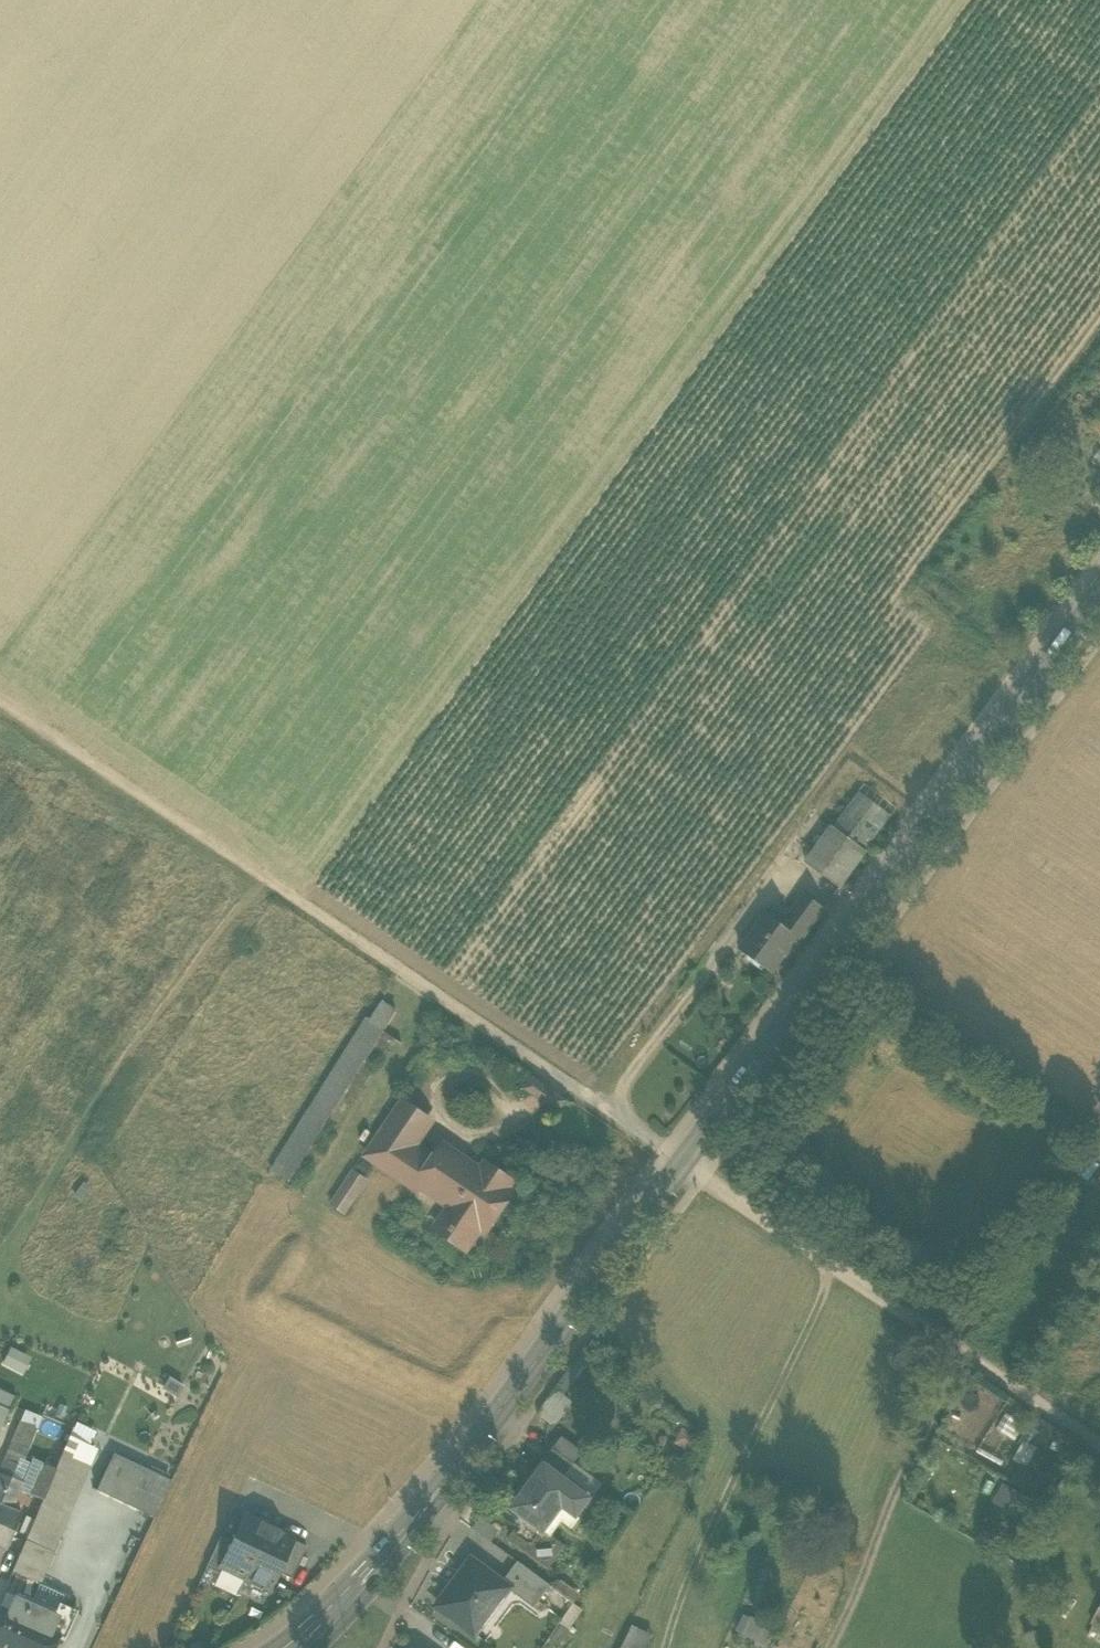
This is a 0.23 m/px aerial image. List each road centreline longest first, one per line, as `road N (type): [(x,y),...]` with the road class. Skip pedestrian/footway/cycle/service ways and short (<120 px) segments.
road 1 (track): [(1099,1443),(0,698)]
road 2 (secondary): [(1099,600),(432,1506),(356,1594),(293,1647)]
road 3 (track): [(824,1258),(823,1295),(731,1485),(664,1647)]
road 4 (track): [(960,1350),(856,1602)]

